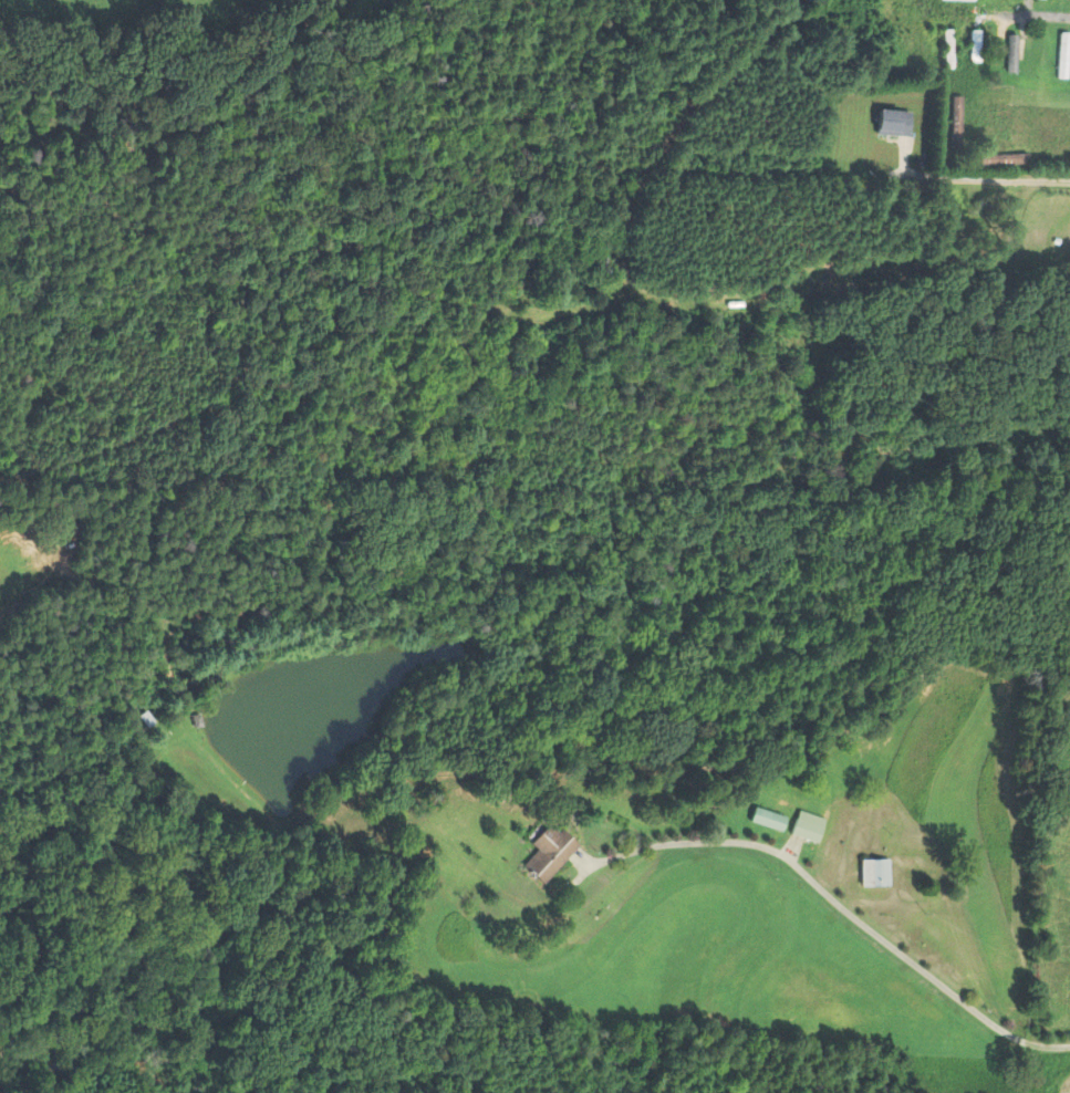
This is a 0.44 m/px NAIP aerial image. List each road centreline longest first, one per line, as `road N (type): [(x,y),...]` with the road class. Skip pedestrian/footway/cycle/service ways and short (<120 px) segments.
road 1 (residential): [(1069,1044),(1017,1040),(769,847),(666,844),(594,864)]

